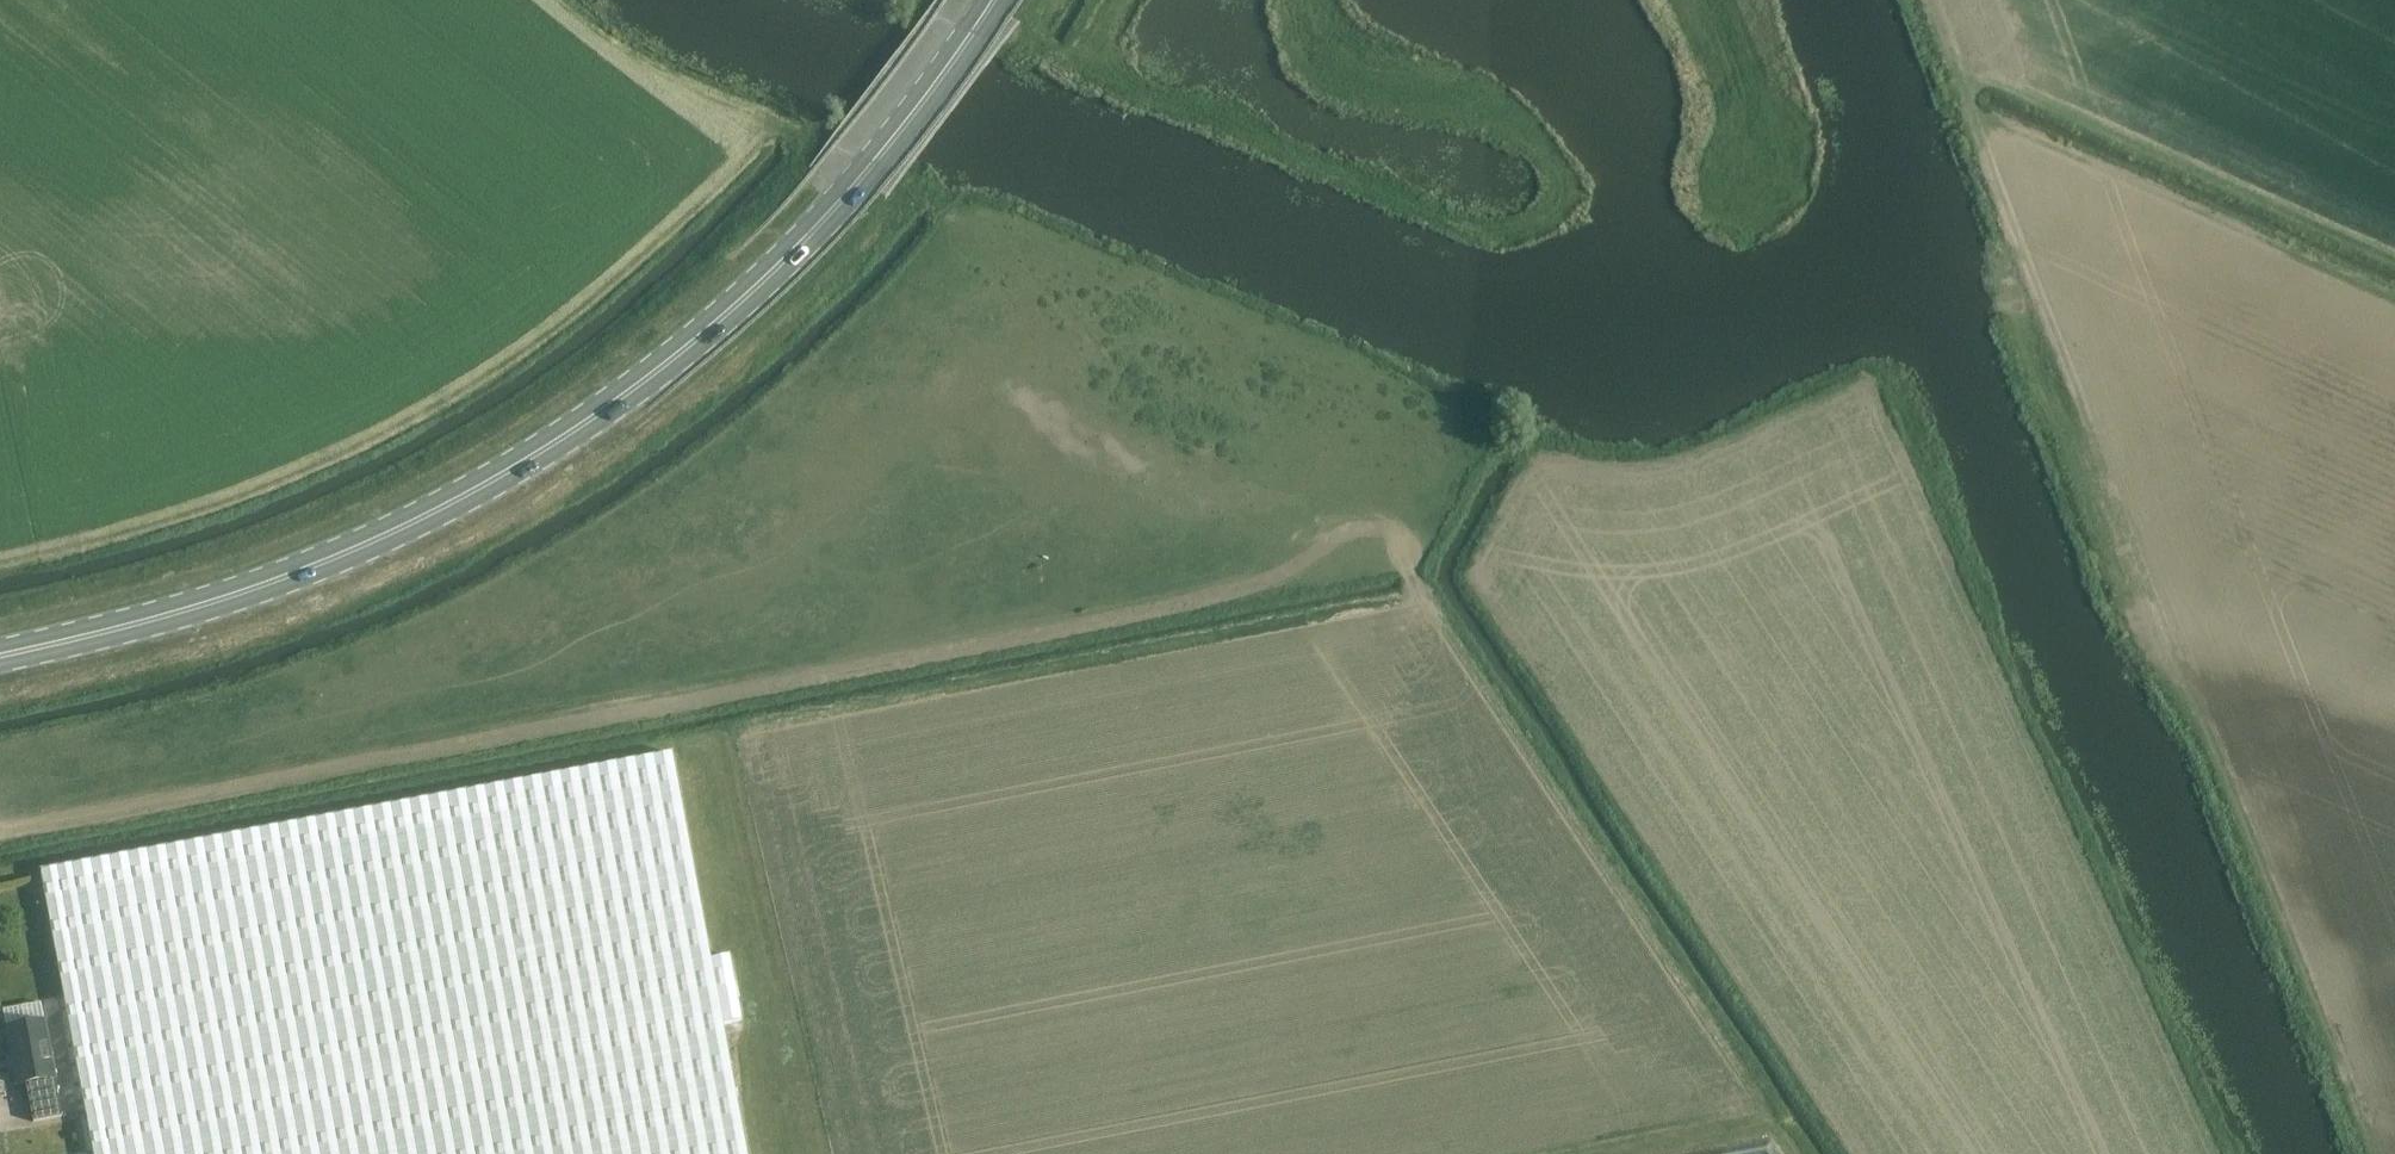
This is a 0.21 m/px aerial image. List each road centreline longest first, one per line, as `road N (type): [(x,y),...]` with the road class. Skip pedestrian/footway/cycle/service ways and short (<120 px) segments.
road 1 (track): [(0,829),(1409,556),(1418,603)]
road 2 (track): [(2372,1153),(2033,299),(1931,0)]
road 3 (primary): [(0,656),(193,609),(327,562),(469,494),(578,428),(703,335),(800,245),(913,119),(994,0)]
road 4 (track): [(1953,69),(2394,267)]

